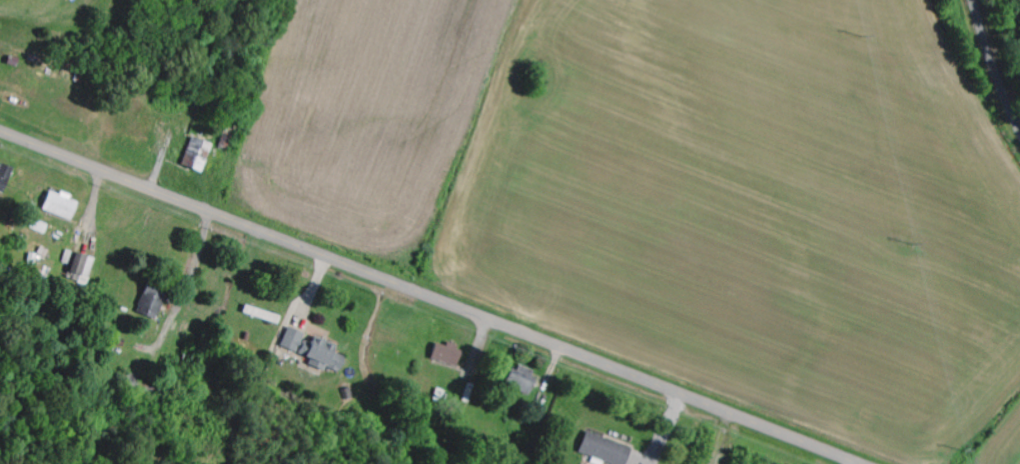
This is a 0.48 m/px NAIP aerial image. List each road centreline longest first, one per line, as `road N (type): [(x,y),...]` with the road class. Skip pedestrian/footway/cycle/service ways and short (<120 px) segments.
road 1 (tertiary): [(857,463),(0,131)]
road 2 (residential): [(1019,129),(973,0)]

